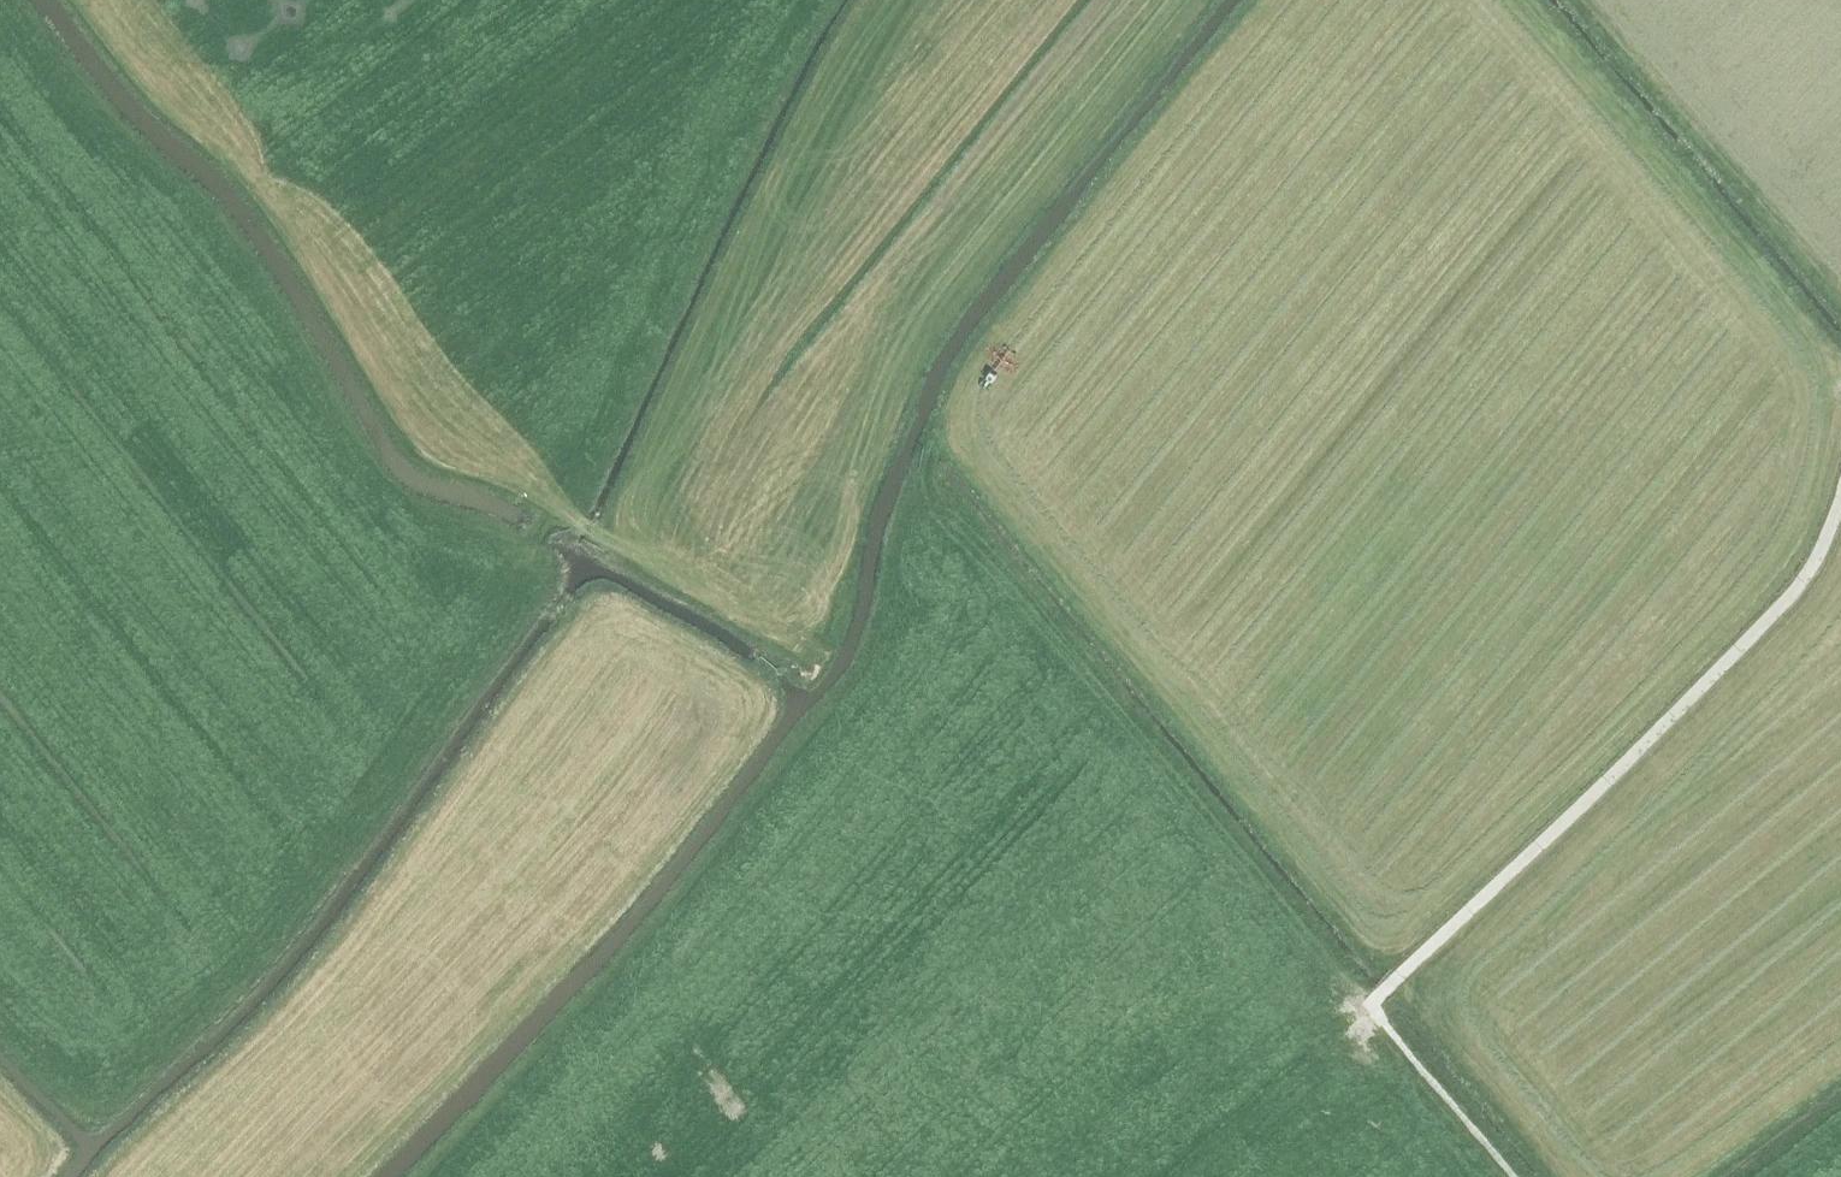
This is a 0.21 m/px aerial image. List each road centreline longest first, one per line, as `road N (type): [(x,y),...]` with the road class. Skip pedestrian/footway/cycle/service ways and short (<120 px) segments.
road 1 (track): [(1840,494),(1796,590),(1367,1004),(1514,1176)]

